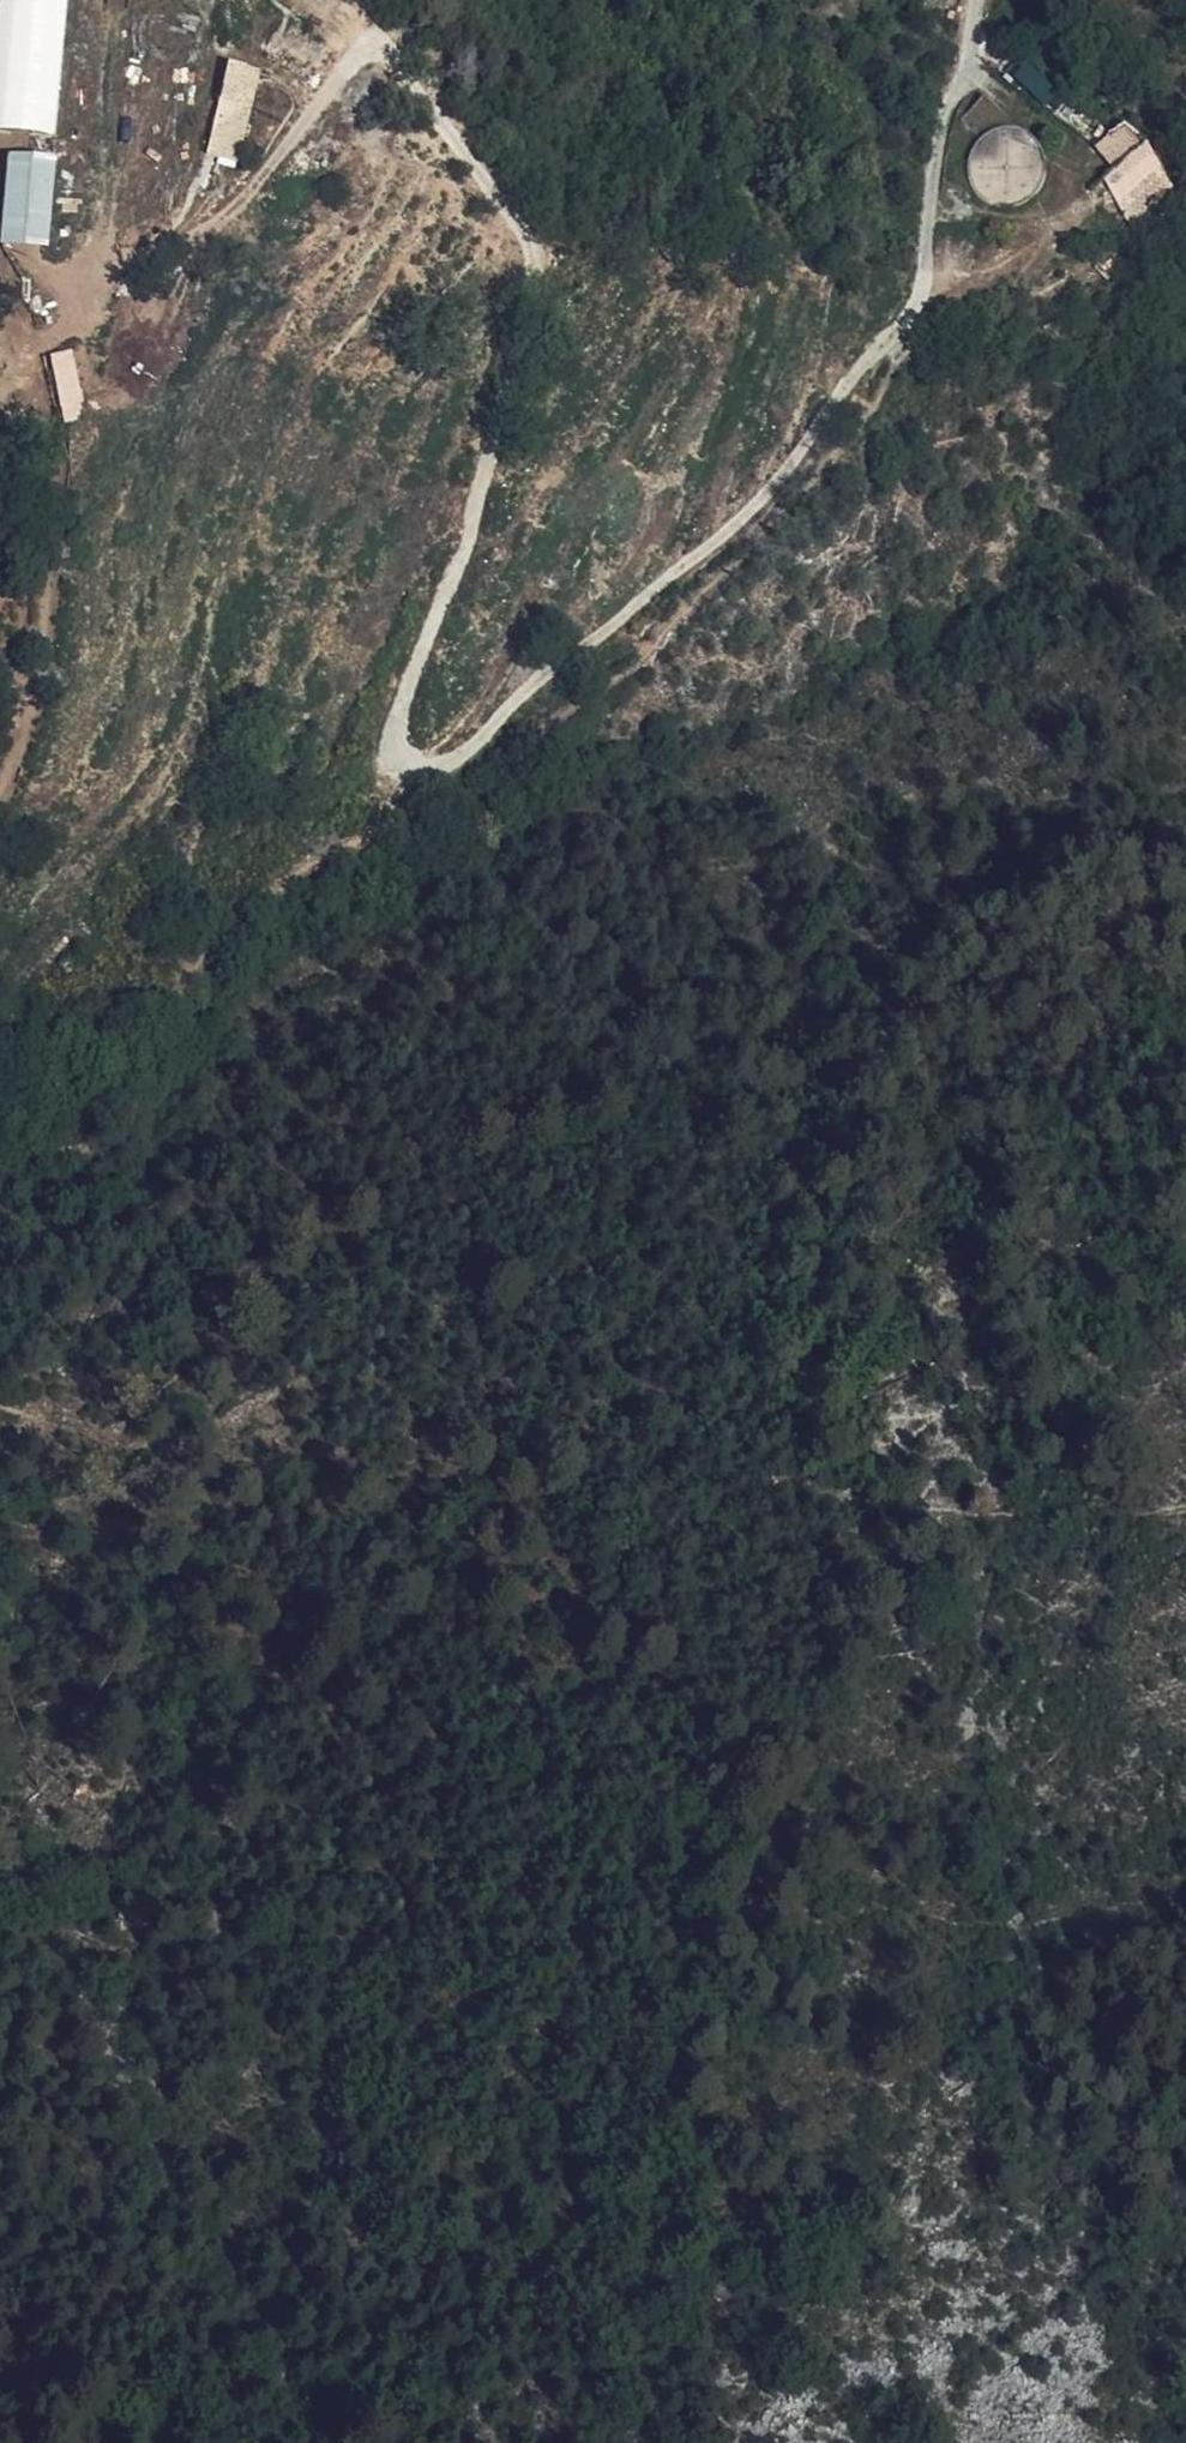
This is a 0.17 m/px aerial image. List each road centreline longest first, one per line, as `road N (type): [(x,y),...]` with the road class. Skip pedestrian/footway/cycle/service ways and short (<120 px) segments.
road 1 (unclassified): [(980,0),(974,49),(939,142),(925,289)]

